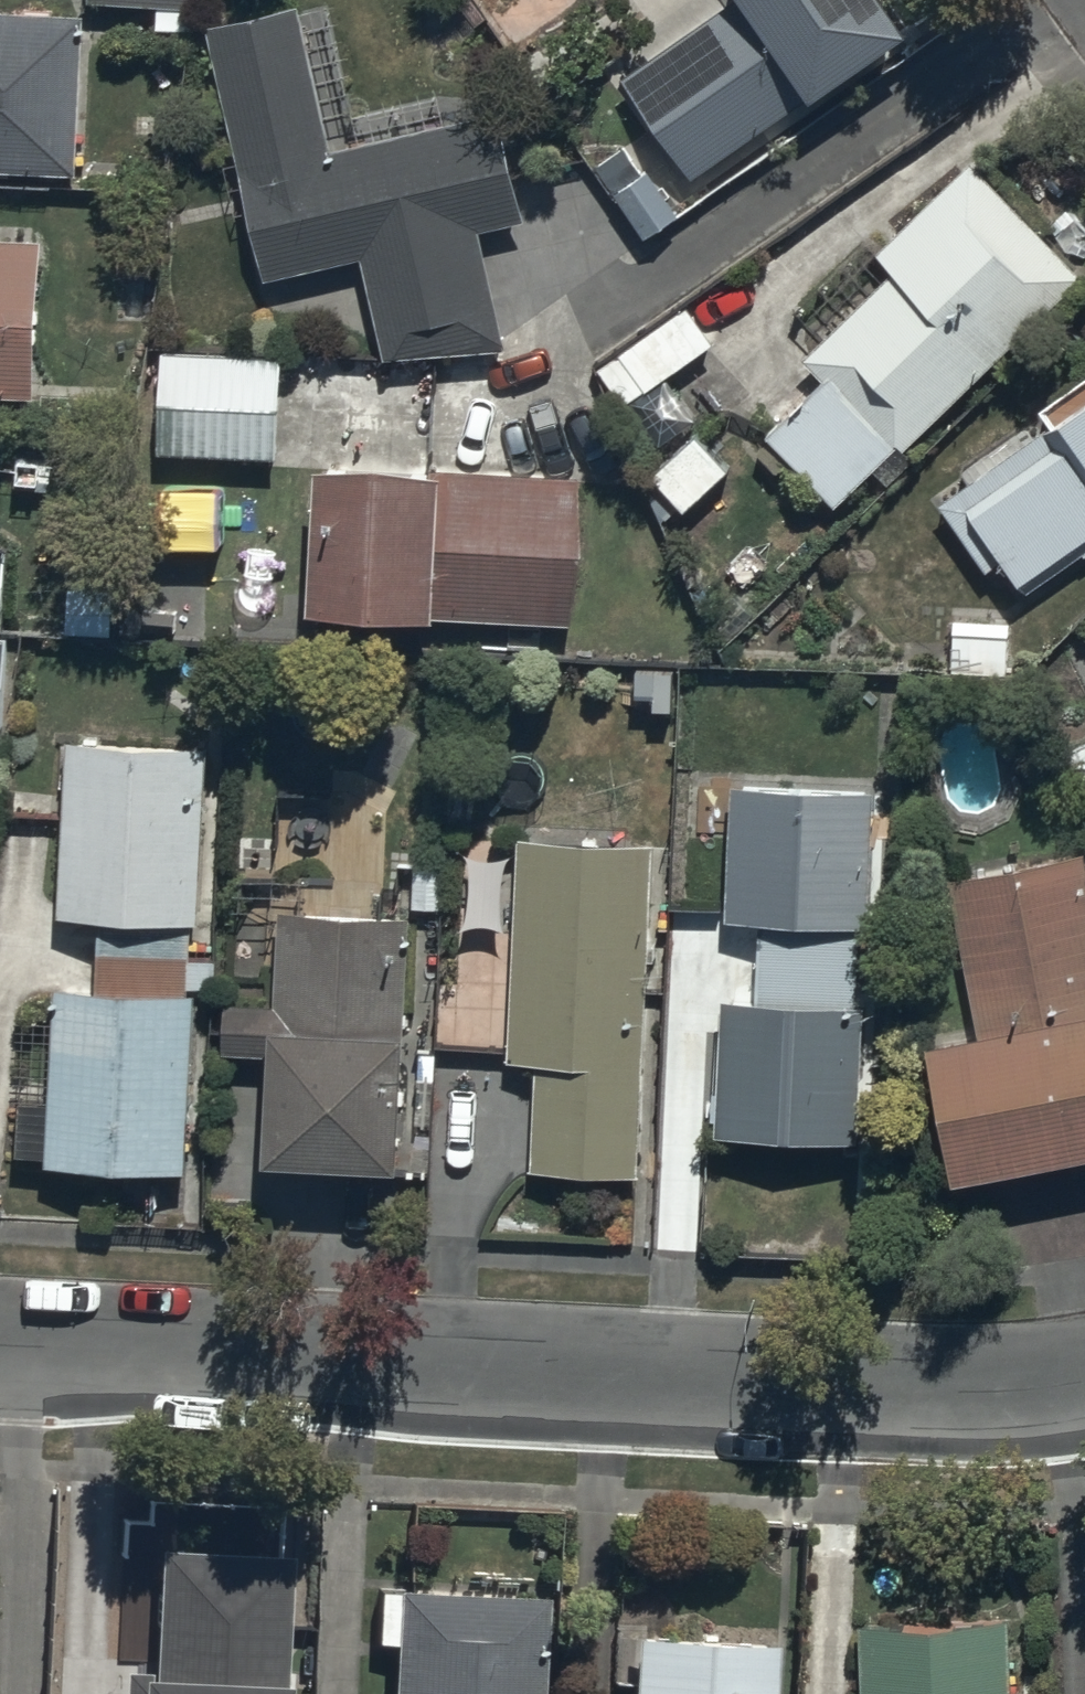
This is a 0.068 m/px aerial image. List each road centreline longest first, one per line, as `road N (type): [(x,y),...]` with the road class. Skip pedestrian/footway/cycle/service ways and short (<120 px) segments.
road 1 (residential): [(1084,1382),(886,1403),(0,1356)]

